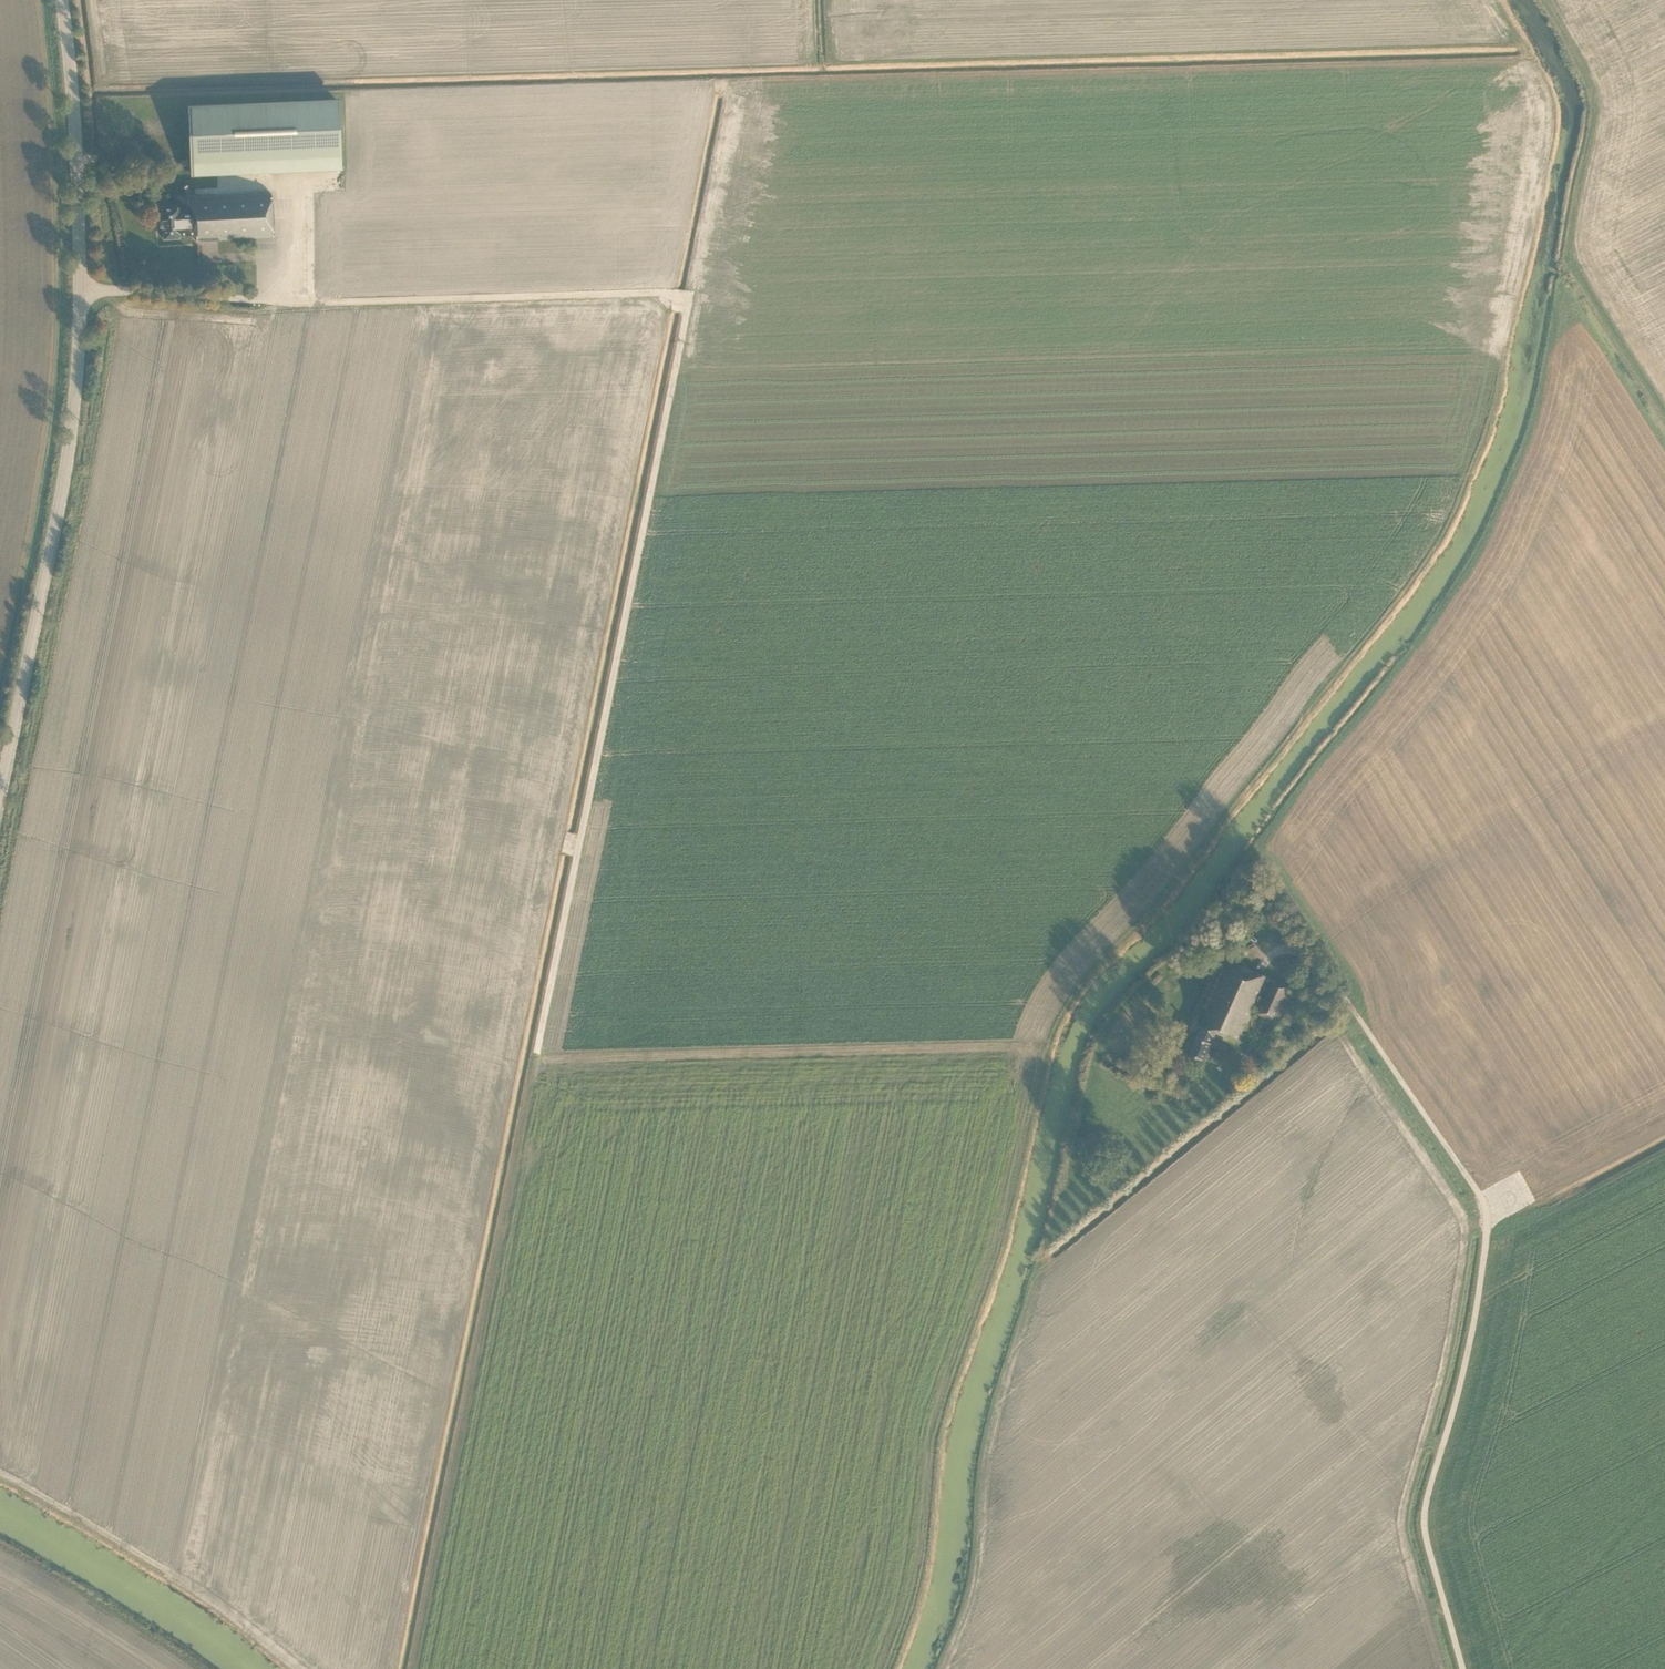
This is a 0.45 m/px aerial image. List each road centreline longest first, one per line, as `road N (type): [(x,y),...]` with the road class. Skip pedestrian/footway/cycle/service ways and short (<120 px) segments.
road 1 (tertiary): [(0,799),(76,407),(77,160),(61,0)]
road 2 (unclassified): [(1463,1668),(1425,1512),(1475,1315),(1484,1204),(1355,1012),(1304,954)]

